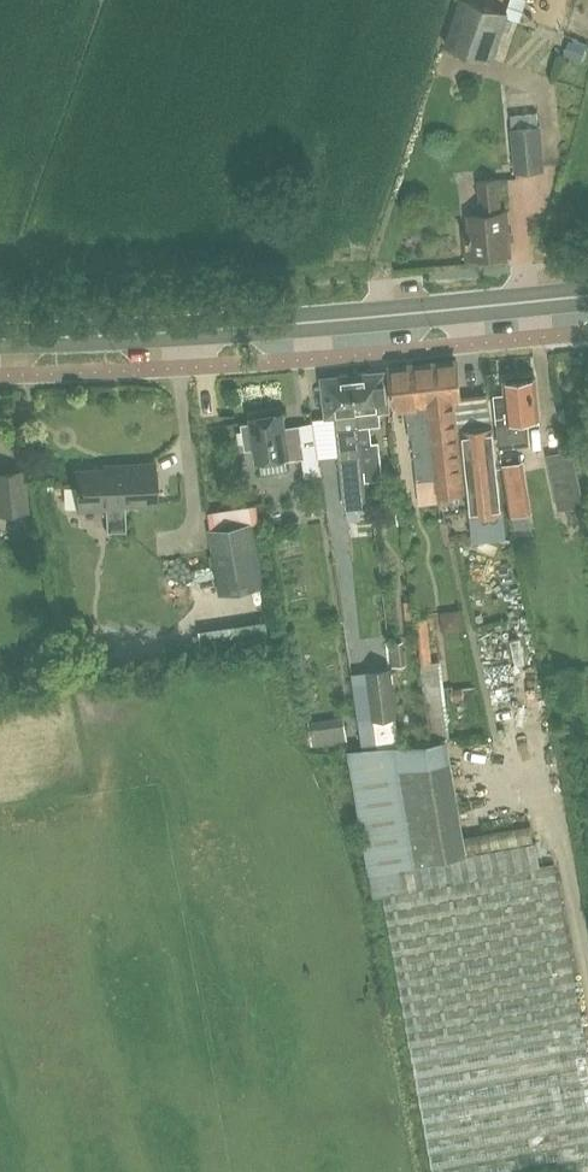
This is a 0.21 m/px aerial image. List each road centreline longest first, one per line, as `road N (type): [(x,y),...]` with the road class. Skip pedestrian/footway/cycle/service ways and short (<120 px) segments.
road 1 (secondary): [(0,340),(217,336),(587,301)]

